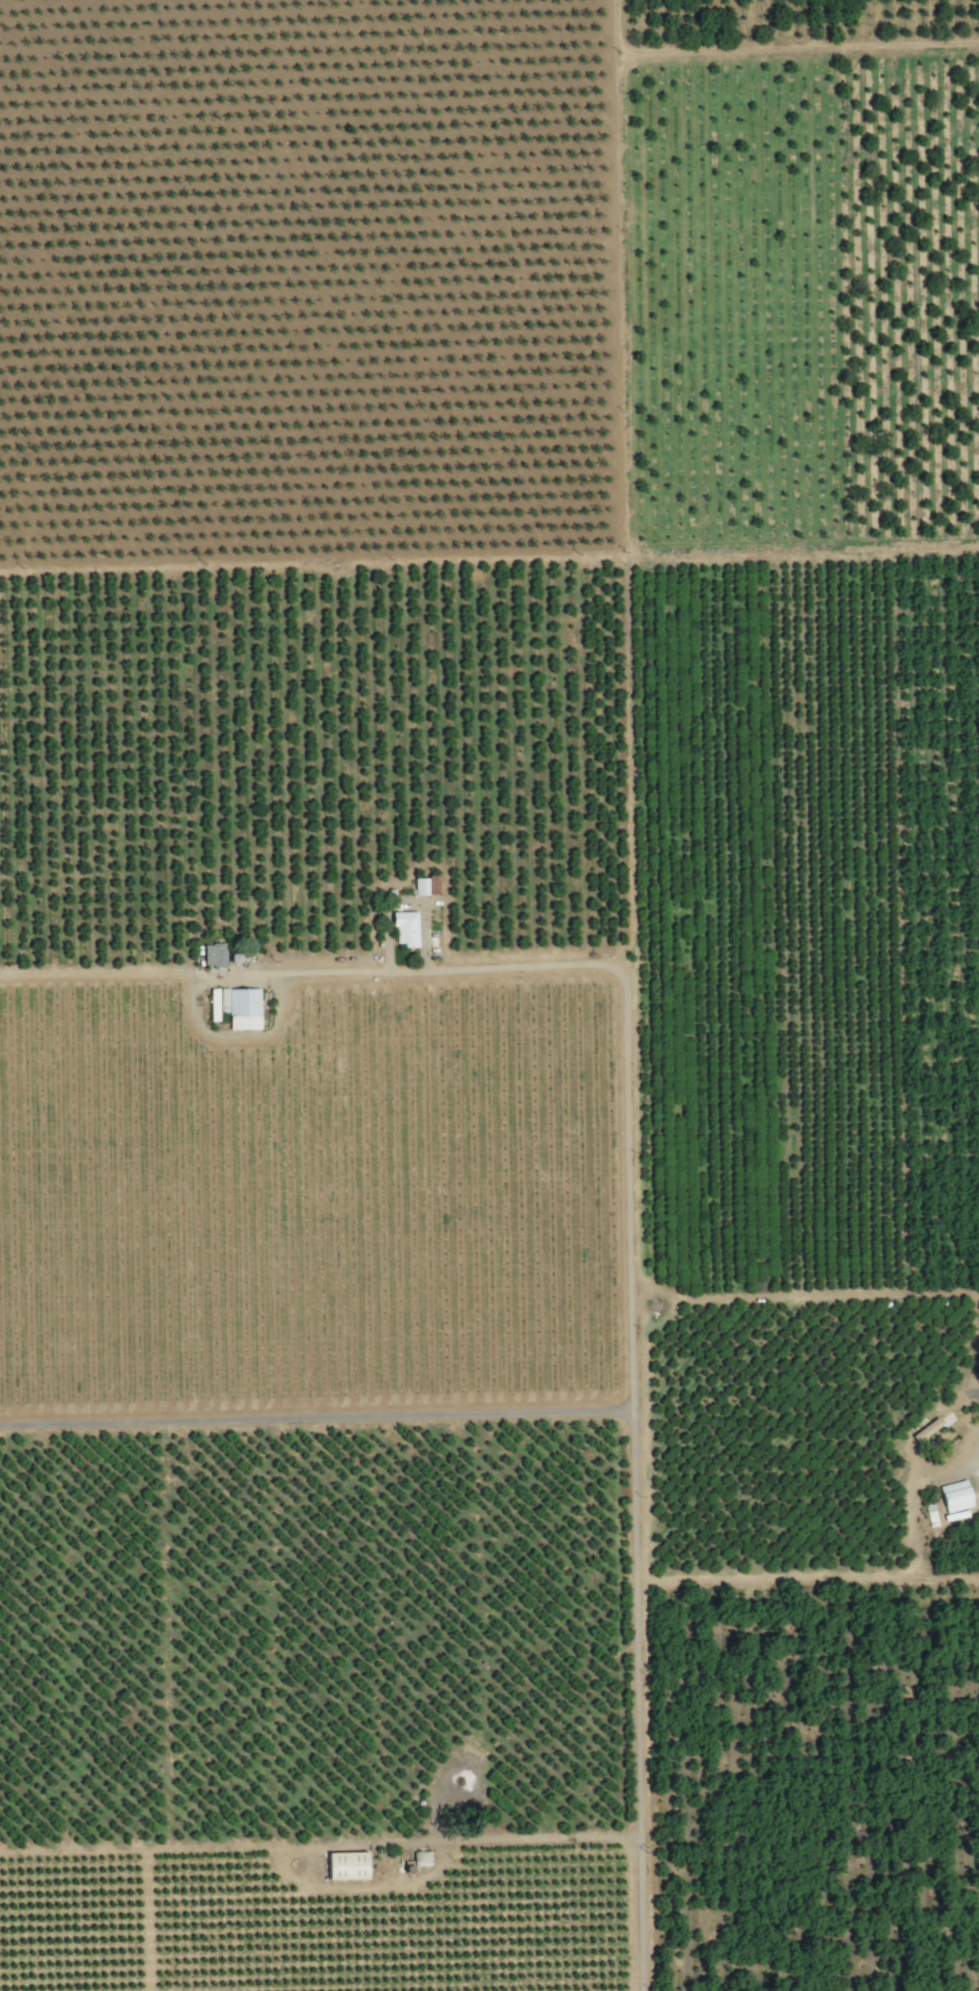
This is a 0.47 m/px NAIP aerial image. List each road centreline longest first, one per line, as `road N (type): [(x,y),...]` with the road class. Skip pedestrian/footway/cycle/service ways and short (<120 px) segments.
road 1 (residential): [(658,1990),(625,979)]

